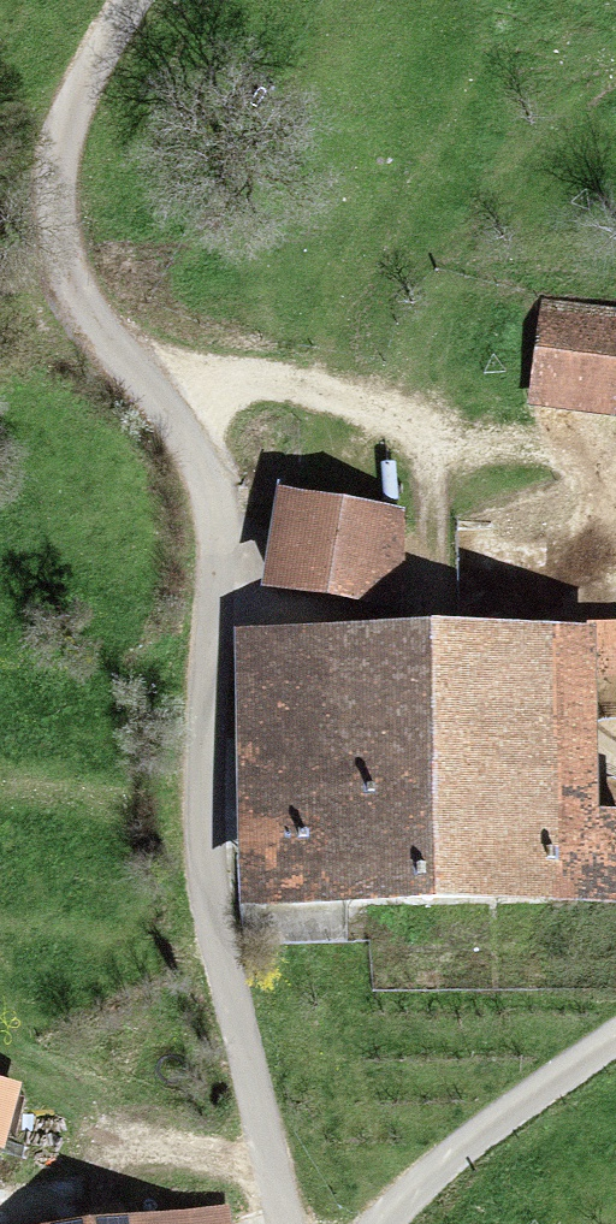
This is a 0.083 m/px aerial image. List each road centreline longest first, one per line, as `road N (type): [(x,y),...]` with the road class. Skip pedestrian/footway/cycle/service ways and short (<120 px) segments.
road 1 (track): [(288,1223),(210,876),(211,503),(188,452),(70,267),(54,222),(59,136),(133,0)]
road 2 (track): [(615,467),(314,390),(216,383),(148,391)]
road 3 (track): [(381,1223),(615,1041)]

